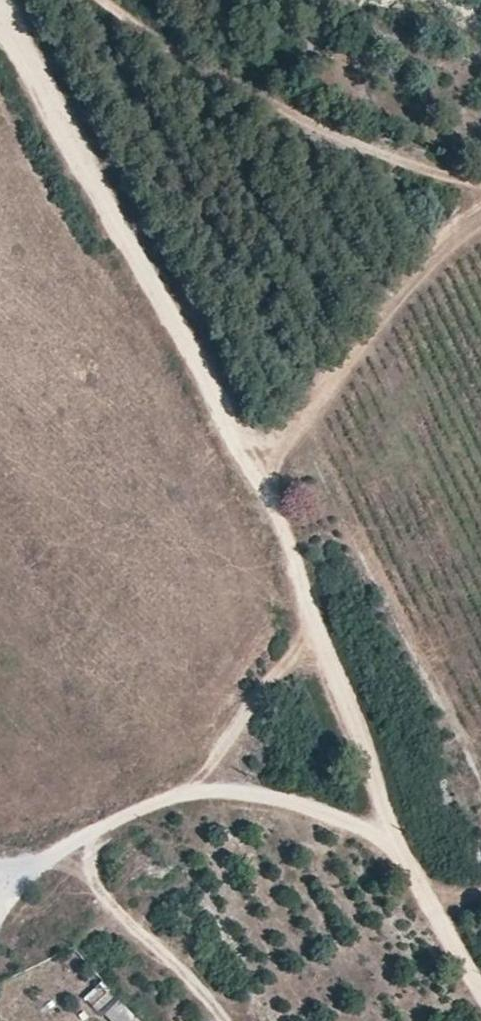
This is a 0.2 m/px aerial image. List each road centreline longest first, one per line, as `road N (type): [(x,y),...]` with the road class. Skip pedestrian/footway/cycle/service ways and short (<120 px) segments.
road 1 (track): [(0,21),(253,479)]
road 2 (track): [(480,175),(354,149),(217,94),(103,0)]
road 3 (track): [(480,972),(377,829),(273,794),(201,788),(177,796)]
road 4 (track): [(305,587),(379,799),(377,829)]
road 5 (track): [(177,796),(98,820),(68,848),(0,876)]

